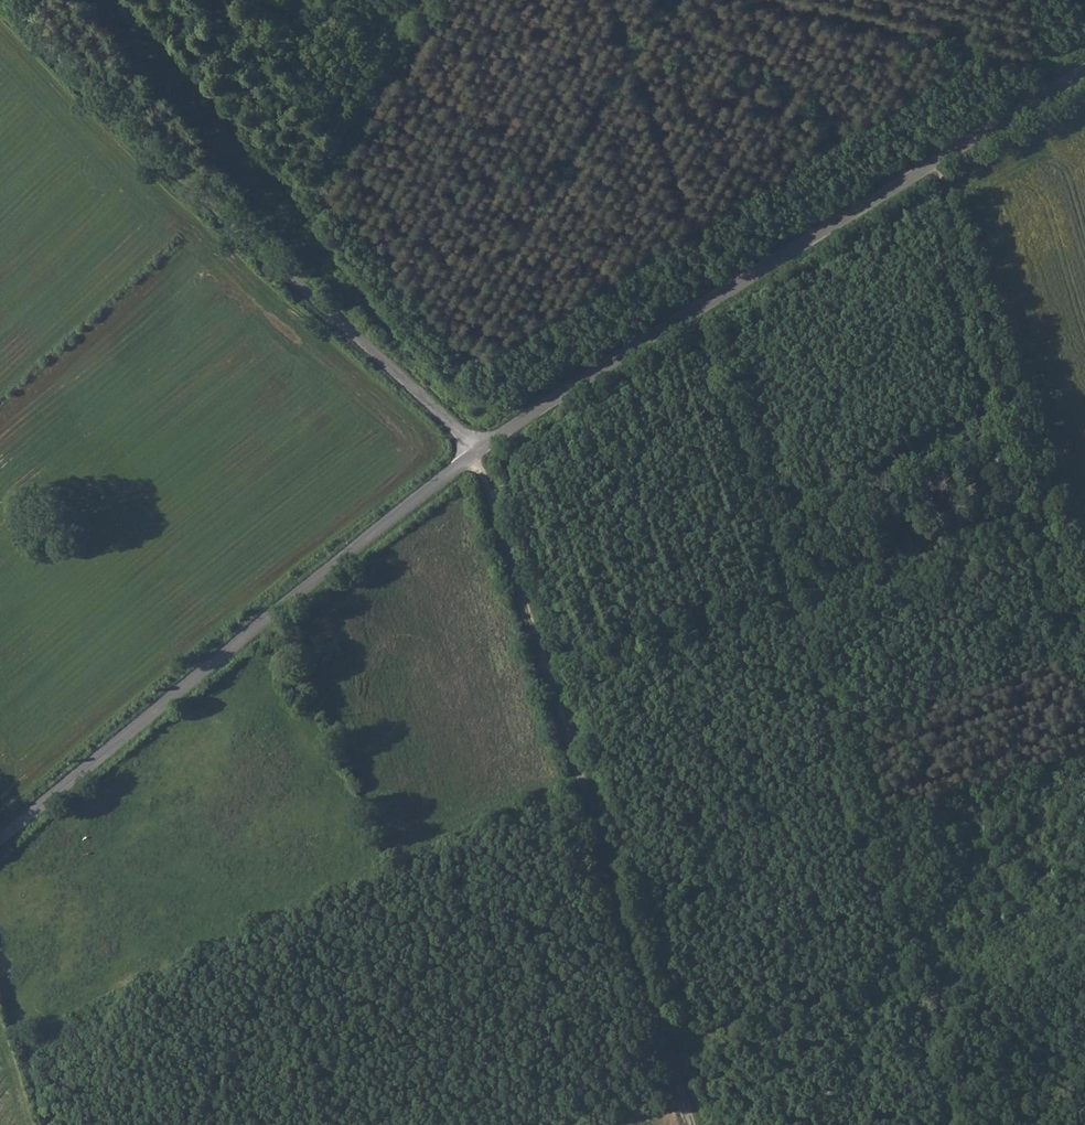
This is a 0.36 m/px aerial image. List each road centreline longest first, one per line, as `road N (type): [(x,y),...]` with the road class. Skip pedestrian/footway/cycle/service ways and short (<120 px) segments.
road 1 (unclassified): [(489,451),(1084,62)]
road 2 (track): [(688,1124),(472,459)]
road 3 (unclassified): [(2,0),(489,451)]
road 4 (unclassified): [(0,840),(351,548),(489,451)]
road 5 (track): [(930,163),(1084,648)]

